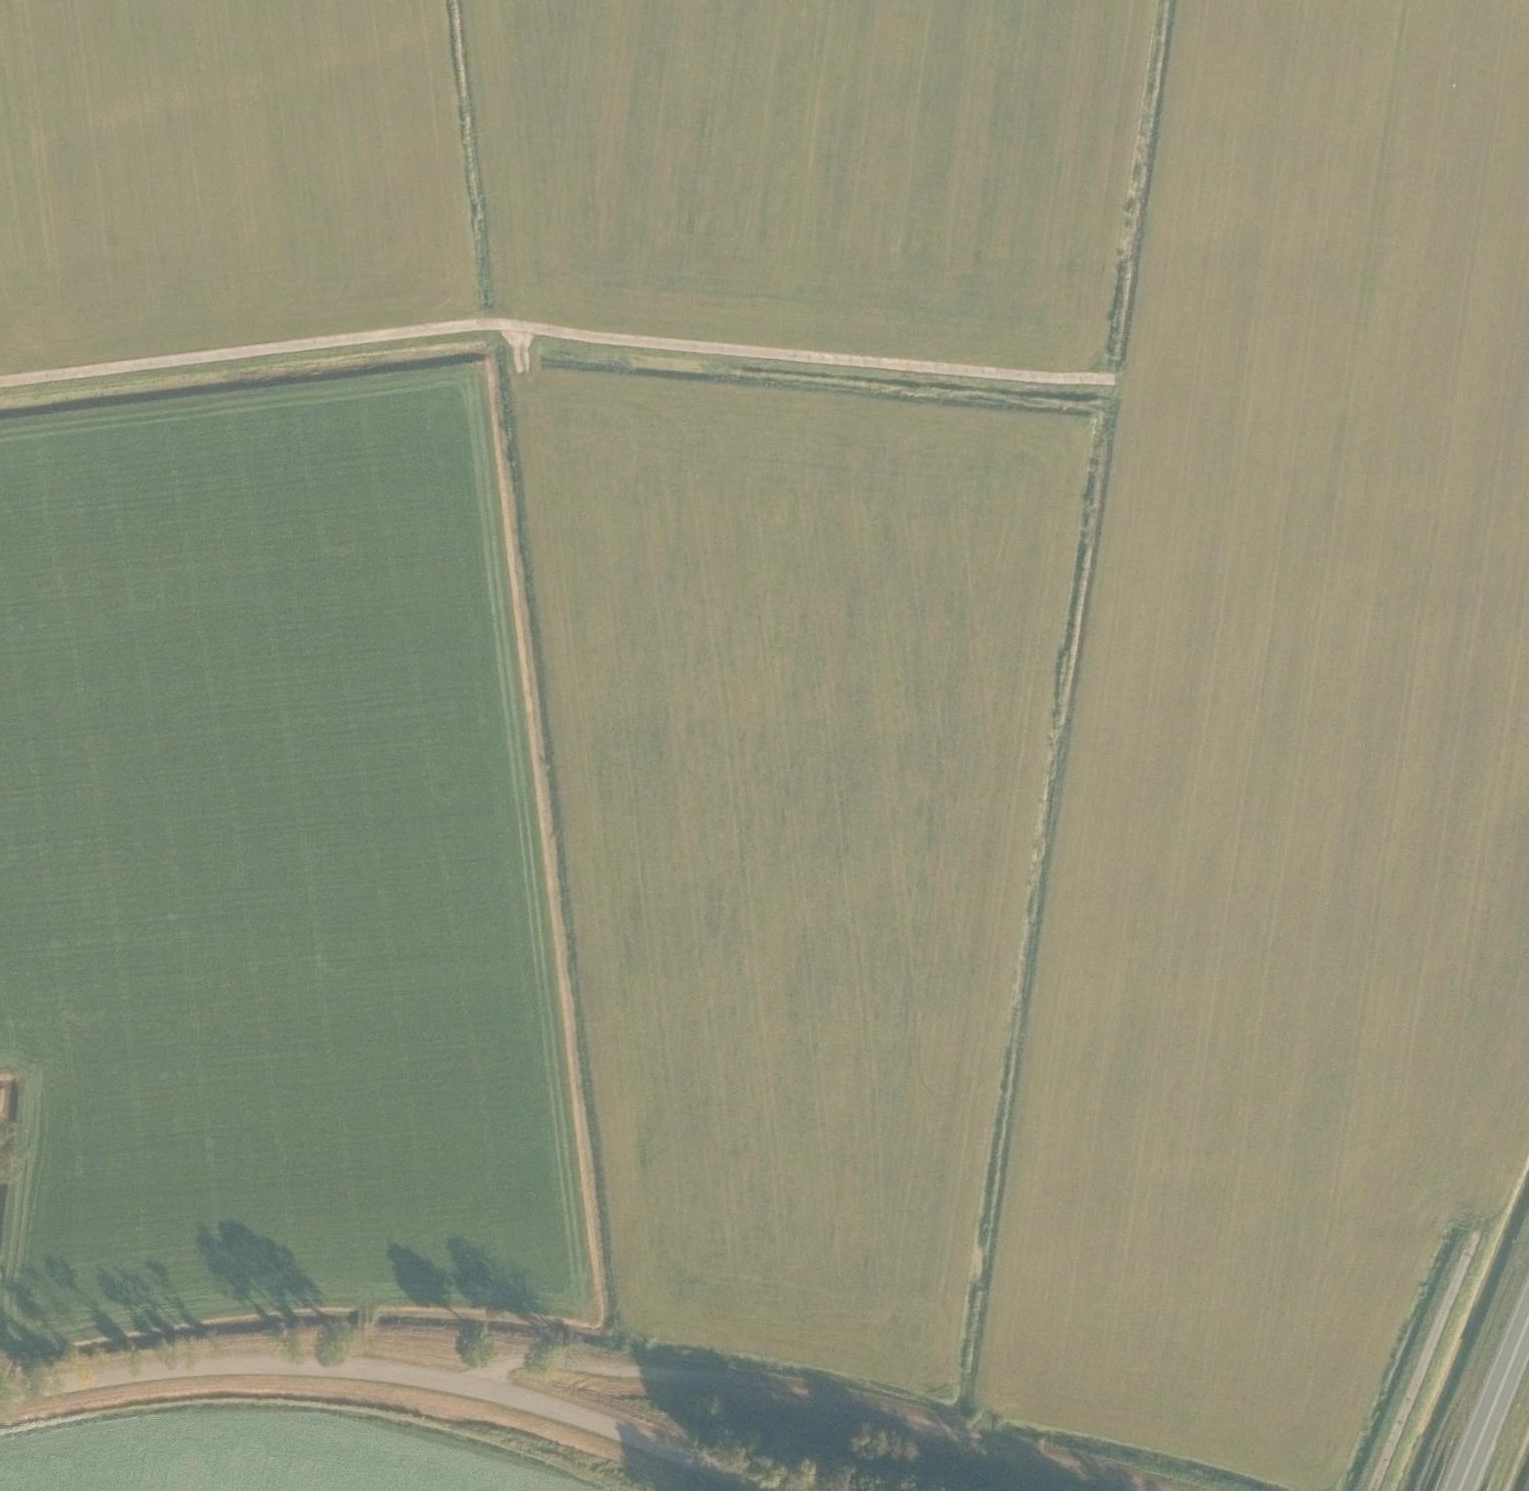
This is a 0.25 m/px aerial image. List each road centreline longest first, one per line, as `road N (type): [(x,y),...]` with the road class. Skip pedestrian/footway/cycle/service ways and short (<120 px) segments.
road 1 (tertiary): [(789,1490),(545,1399),(402,1373),(182,1365),(0,1398)]
road 2 (trunk): [(1458,1490),(1528,1314)]

